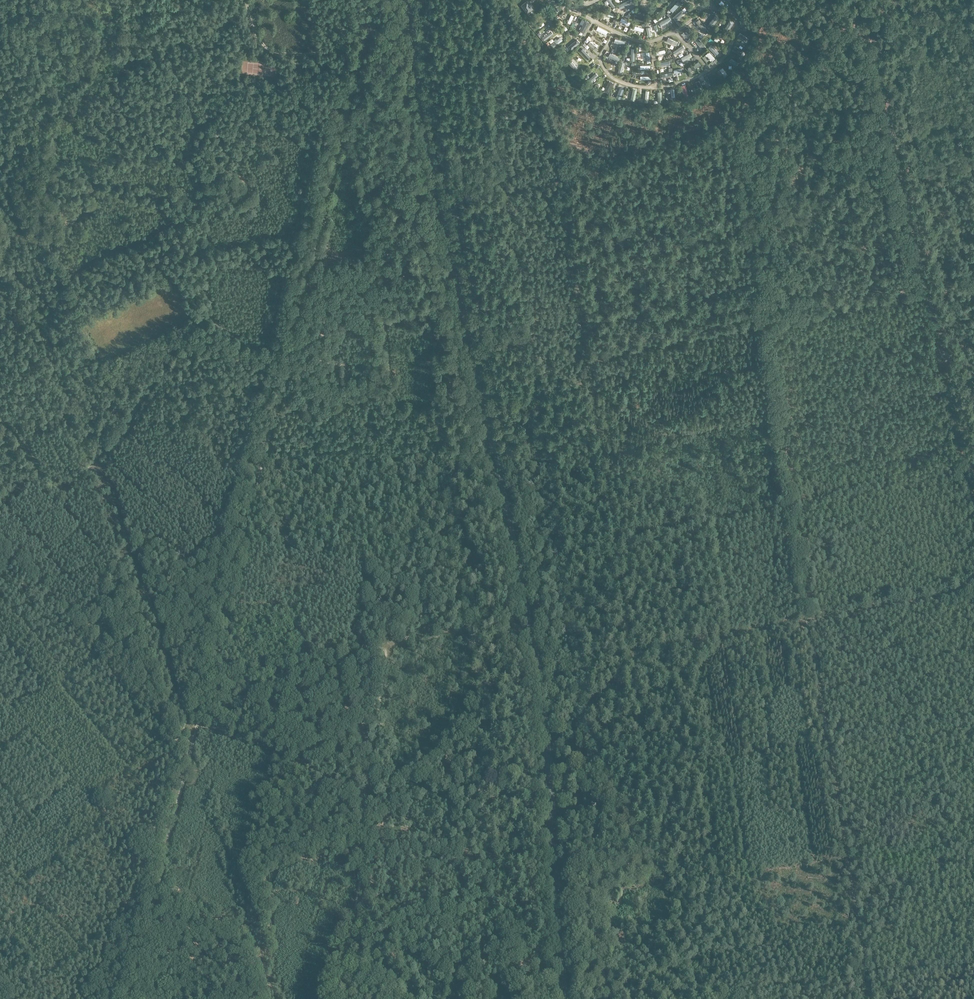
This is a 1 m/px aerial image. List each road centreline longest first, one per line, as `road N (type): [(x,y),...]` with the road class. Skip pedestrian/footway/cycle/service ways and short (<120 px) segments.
road 1 (secondary): [(564,998),(540,675),(434,174),(408,0)]
road 2 (track): [(870,998),(734,117)]
road 3 (track): [(680,998),(555,133)]
road 4 (track): [(503,0),(555,133),(591,155),(737,115),(820,47),(871,26)]
road 5 (track): [(540,675),(973,590)]
road 6 (track): [(292,346),(197,726)]
road 7 (track): [(387,645),(362,869),(335,998)]
road 8 (track): [(928,290),(588,358)]
road 9 (track): [(928,290),(866,0)]
road 10 (track): [(357,70),(292,346)]
road 11 (track): [(197,726),(130,998)]
road 12 (track): [(93,462),(199,320),(249,343),(292,346)]
road 13 (track): [(187,717),(93,462)]
road 14 (track): [(614,31),(600,59),(610,76),(648,87),(675,84),(710,68),(734,41),(738,18),(702,6)]
road 15 (track): [(15,563),(169,737),(180,740)]
road 16 (track): [(928,290),(973,489)]
road 17 (track): [(367,36),(313,53),(270,51),(256,35),(247,0)]
road 18 (track): [(93,462),(58,491),(0,412)]
road 19 (track): [(353,923),(394,921),(408,998)]

